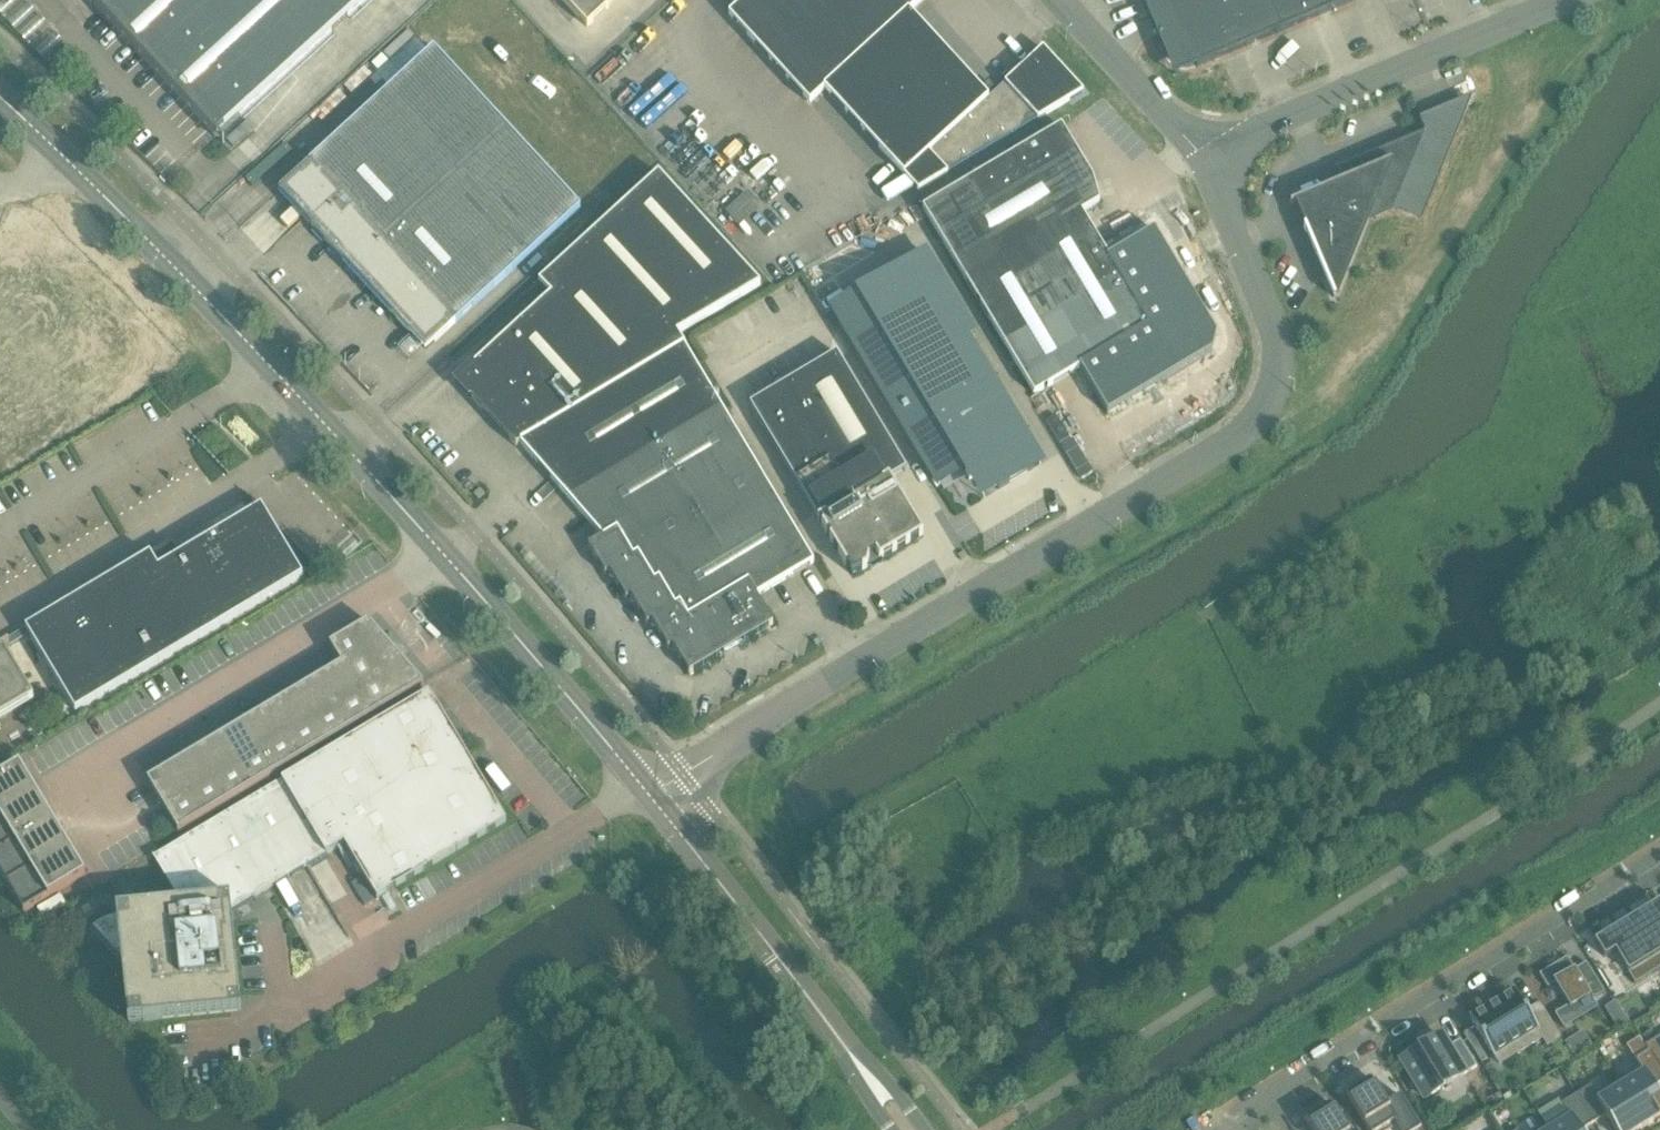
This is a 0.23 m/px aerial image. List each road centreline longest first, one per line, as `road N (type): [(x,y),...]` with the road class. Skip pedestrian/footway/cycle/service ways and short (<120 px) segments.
road 1 (unclassified): [(649,795),(1244,431),(1279,373),(1276,330),(1204,155)]
road 2 (tertiary): [(649,795),(339,440),(0,96)]
road 3 (residential): [(1659,856),(1272,1089),(1248,1129)]
road 4 (tertiary): [(910,1129),(649,795)]
road 5 (unclassified): [(1204,155),(1558,0)]
road 6 (unclassified): [(1204,155),(1059,0)]

